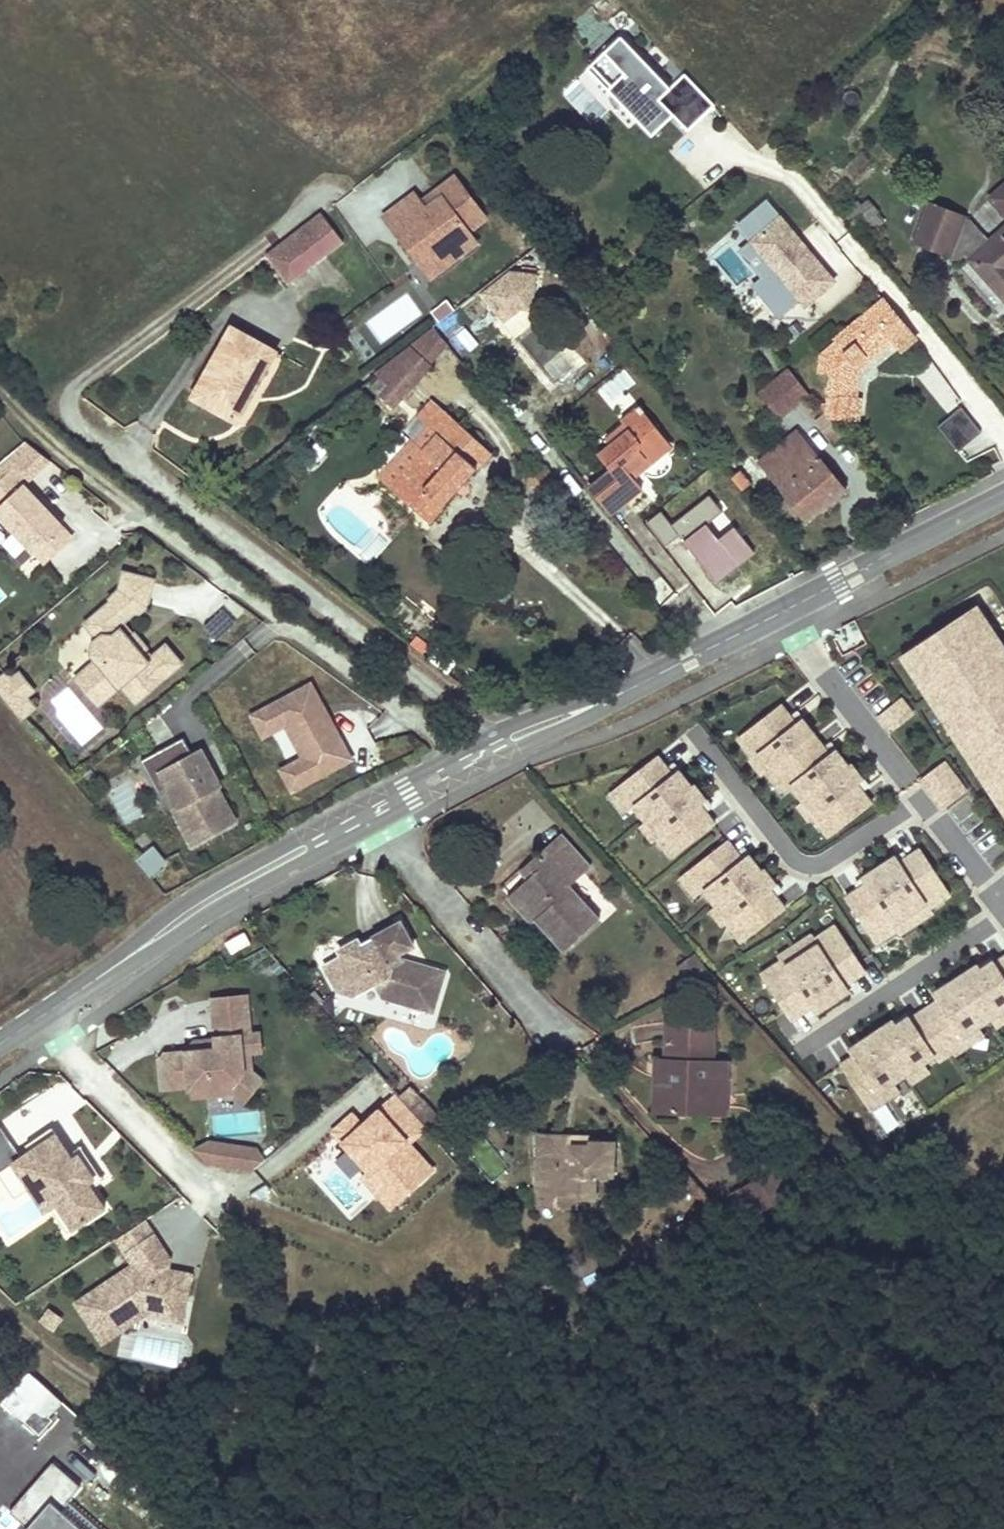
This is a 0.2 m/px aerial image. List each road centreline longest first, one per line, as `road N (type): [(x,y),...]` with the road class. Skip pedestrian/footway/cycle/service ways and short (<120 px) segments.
road 1 (tertiary): [(788,610),(373,811)]
road 2 (tertiary): [(373,811),(199,905),(0,1042)]
road 3 (residential): [(699,738),(797,863),(827,863),(921,801)]
road 4 (residential): [(373,811),(555,1029)]
road 5 (tertiary): [(1003,496),(788,610)]
road 6 (residential): [(788,610),(921,801)]
road 7 (residential): [(996,899),(999,916),(835,1025)]
road 8 (track): [(130,503),(29,427),(0,394)]
road 9 (residential): [(921,801),(996,899)]

